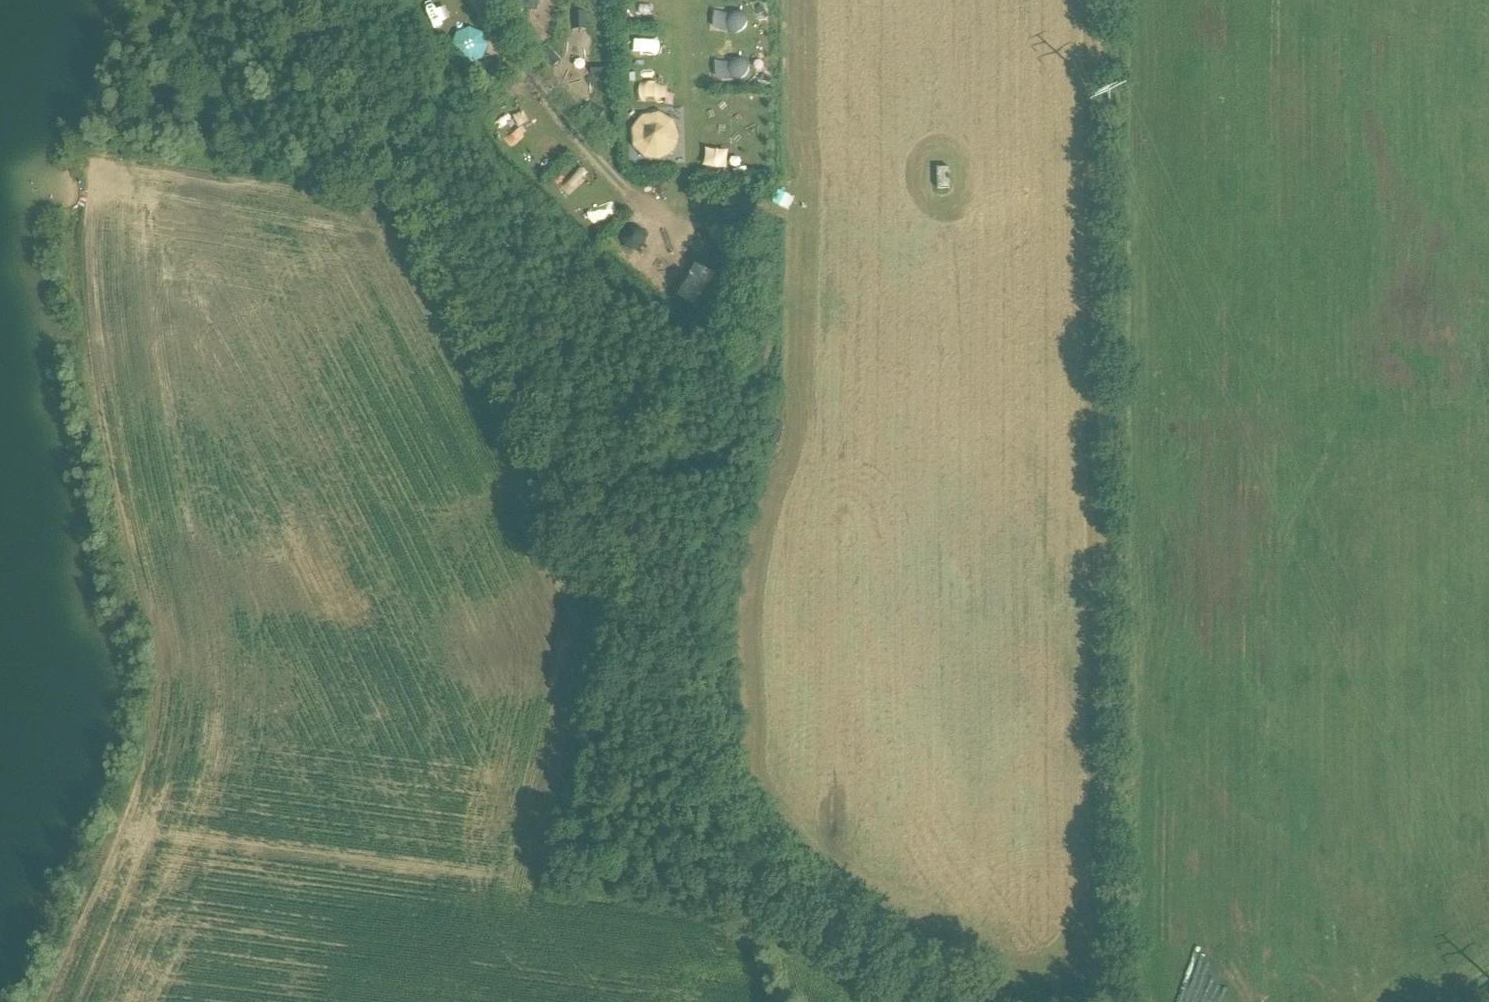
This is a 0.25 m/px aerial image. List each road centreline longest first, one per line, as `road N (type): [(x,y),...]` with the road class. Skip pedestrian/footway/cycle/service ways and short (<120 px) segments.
road 1 (unclassified): [(959,1001),(825,914),(748,835),(311,0)]

